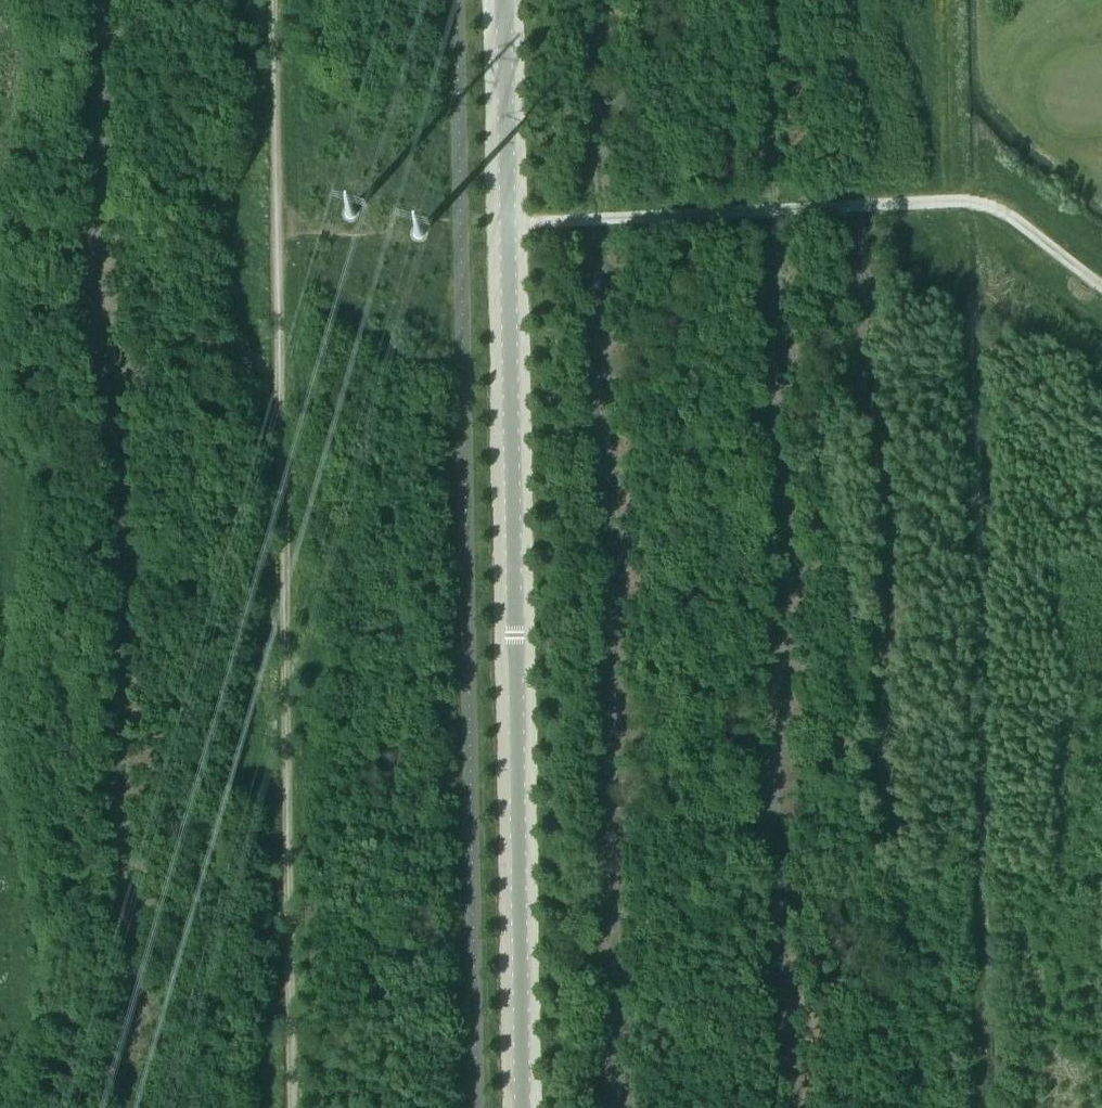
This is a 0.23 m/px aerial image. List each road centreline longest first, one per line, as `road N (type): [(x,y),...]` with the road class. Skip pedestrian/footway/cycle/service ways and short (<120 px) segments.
road 1 (unclassified): [(505,0),(522,1107)]
road 2 (track): [(1101,285),(992,204),(941,200),(508,221)]

